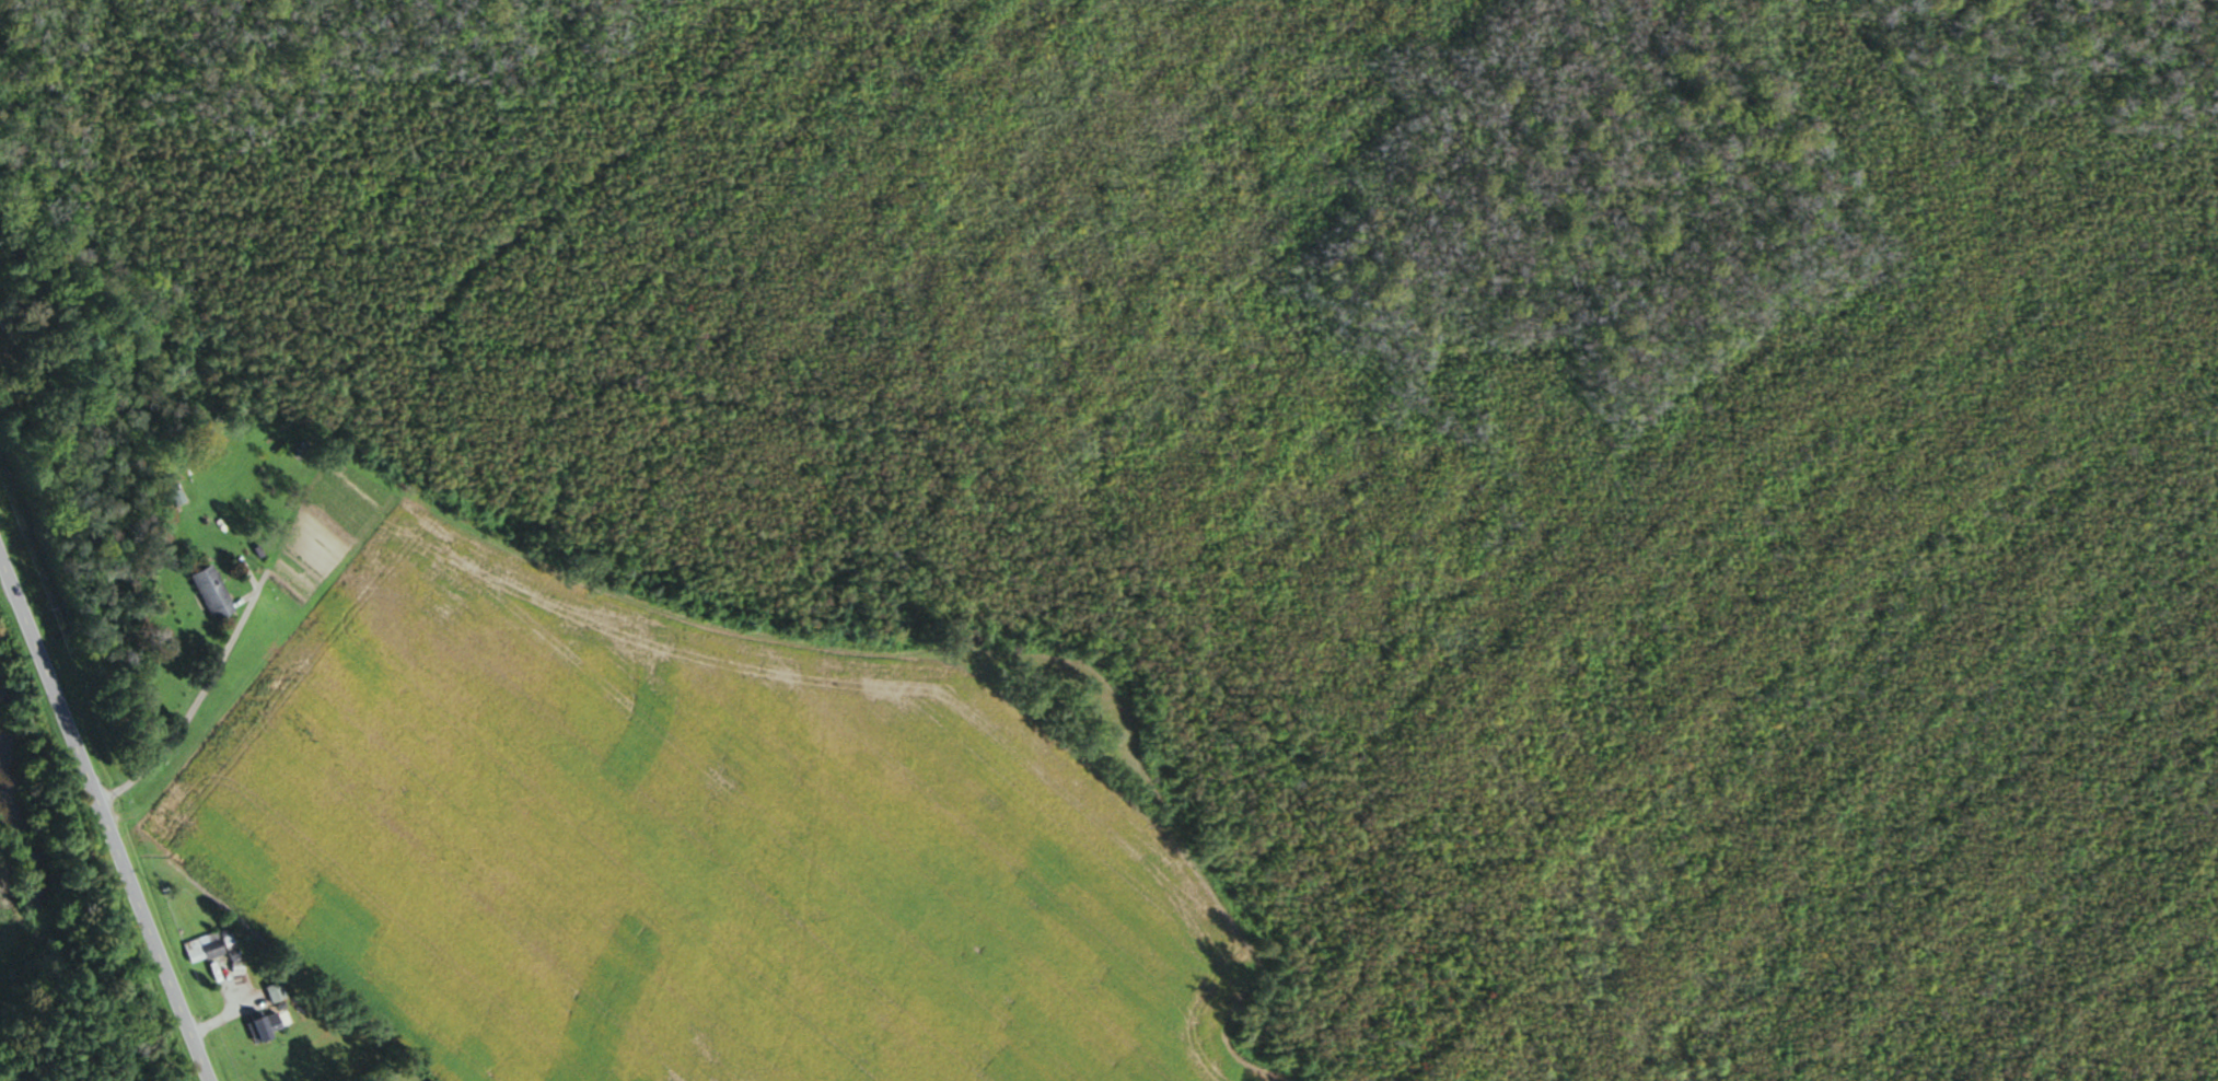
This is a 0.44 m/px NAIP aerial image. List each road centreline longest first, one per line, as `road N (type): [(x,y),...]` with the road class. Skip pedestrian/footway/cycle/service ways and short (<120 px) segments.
road 1 (tertiary): [(208,1080),(0,562)]

